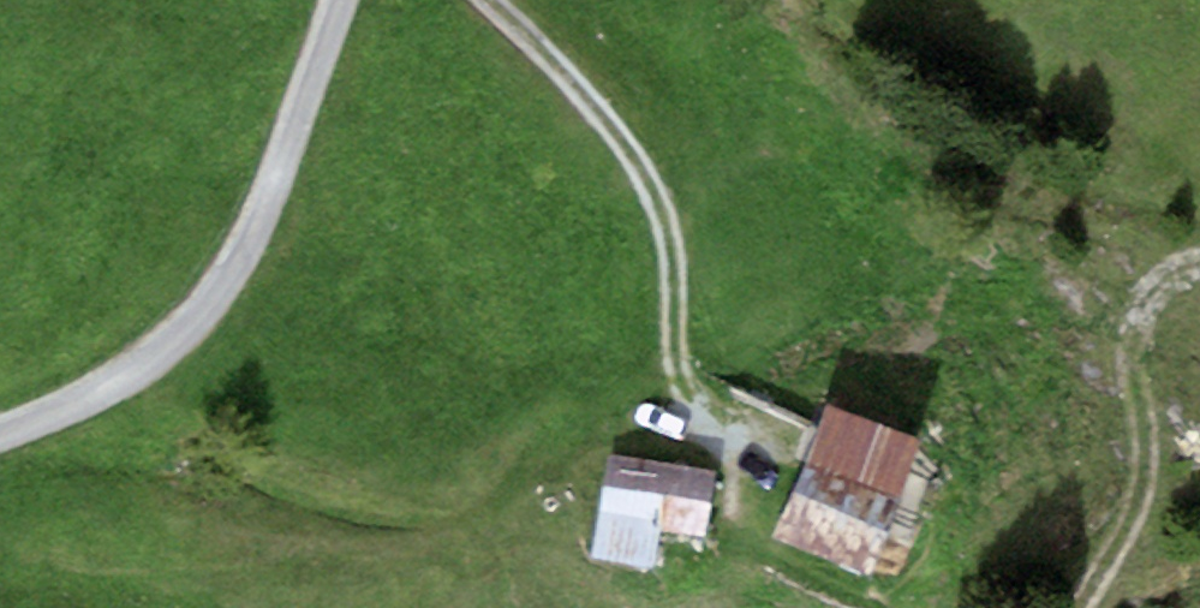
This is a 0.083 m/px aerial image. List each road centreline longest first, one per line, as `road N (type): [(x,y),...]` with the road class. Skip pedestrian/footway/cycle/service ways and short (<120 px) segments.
road 1 (track): [(0,429),(162,355),(226,287),(340,0)]
road 2 (track): [(684,380),(669,196),(487,0)]
road 3 (track): [(1078,607),(1117,553),(1144,482),(1138,318),(1171,275),(1199,275)]

